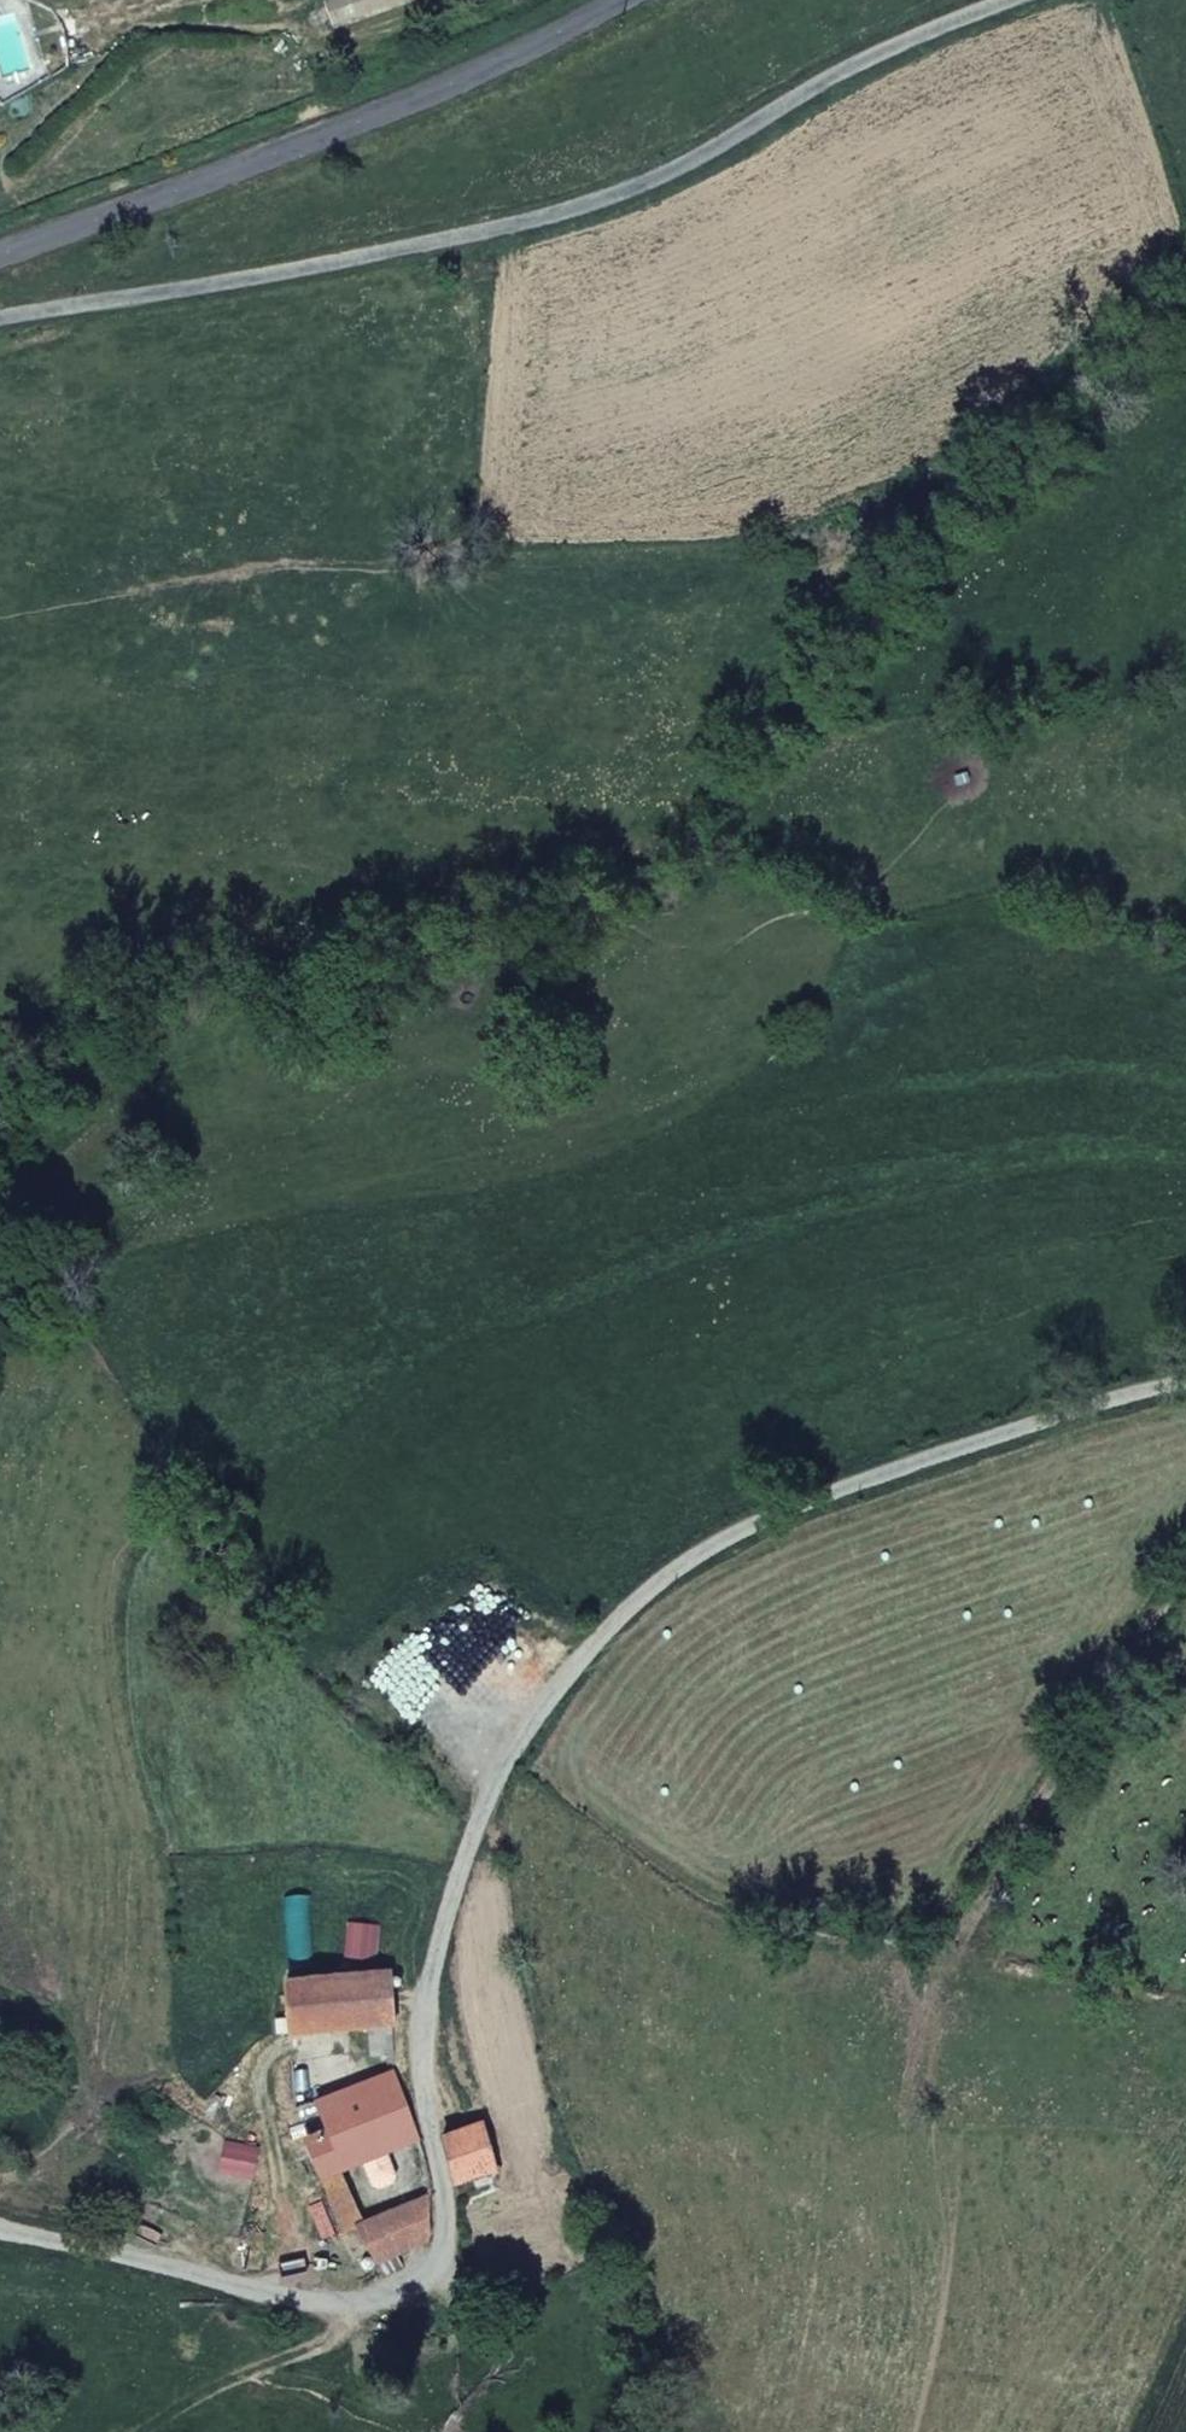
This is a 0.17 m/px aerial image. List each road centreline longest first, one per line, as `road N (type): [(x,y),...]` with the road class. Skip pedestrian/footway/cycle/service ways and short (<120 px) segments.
road 1 (residential): [(0,2238),(355,2303),(417,2284),(444,2228),(425,2027),(453,1855),(578,1641),(718,1543),(956,1443),(1185,1384)]
road 2 (unclassified): [(0,326),(230,298),(773,147),(1041,0)]
road 3 (secondary): [(0,254),(450,83),(618,0)]

